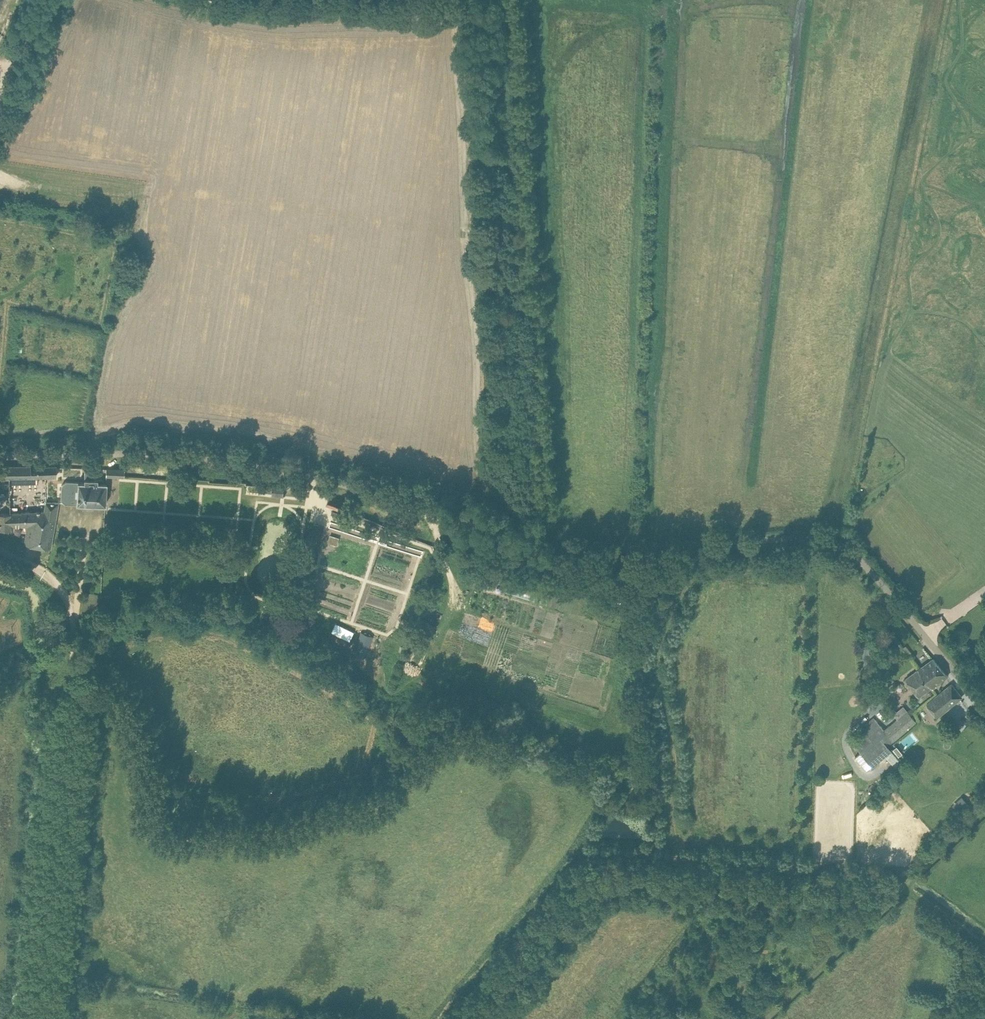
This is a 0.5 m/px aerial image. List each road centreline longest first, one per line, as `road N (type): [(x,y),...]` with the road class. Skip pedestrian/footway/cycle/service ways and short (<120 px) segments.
road 1 (unclassified): [(814,538),(536,547),(304,474),(167,454),(0,456)]
road 2 (track): [(34,1018),(68,624),(62,592),(41,568),(0,547)]
road 3 (unclassified): [(814,538),(847,546),(984,705)]

